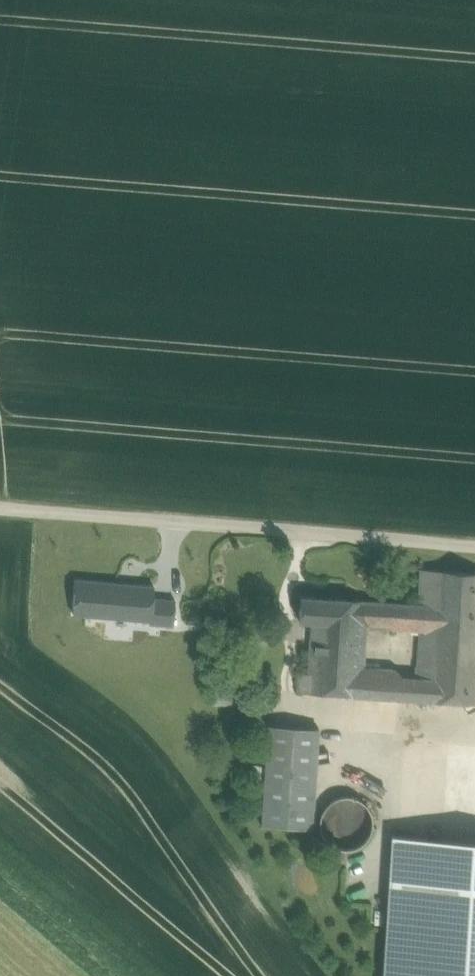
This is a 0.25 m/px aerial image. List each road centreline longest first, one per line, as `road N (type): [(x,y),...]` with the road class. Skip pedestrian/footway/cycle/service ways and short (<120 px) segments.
road 1 (track): [(0,508),(474,548)]

